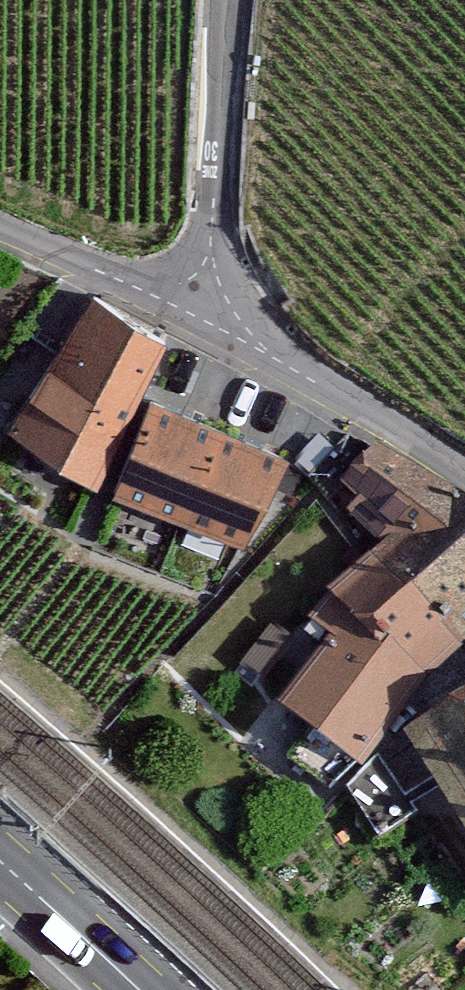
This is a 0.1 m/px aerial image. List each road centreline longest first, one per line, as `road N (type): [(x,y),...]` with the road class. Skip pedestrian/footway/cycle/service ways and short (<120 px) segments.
road 1 (unclassified): [(221,0),(213,195),(198,315)]
road 2 (residential): [(198,315),(464,470)]
road 3 (residential): [(0,228),(198,315)]
road 4 (primary): [(0,862),(142,989)]

